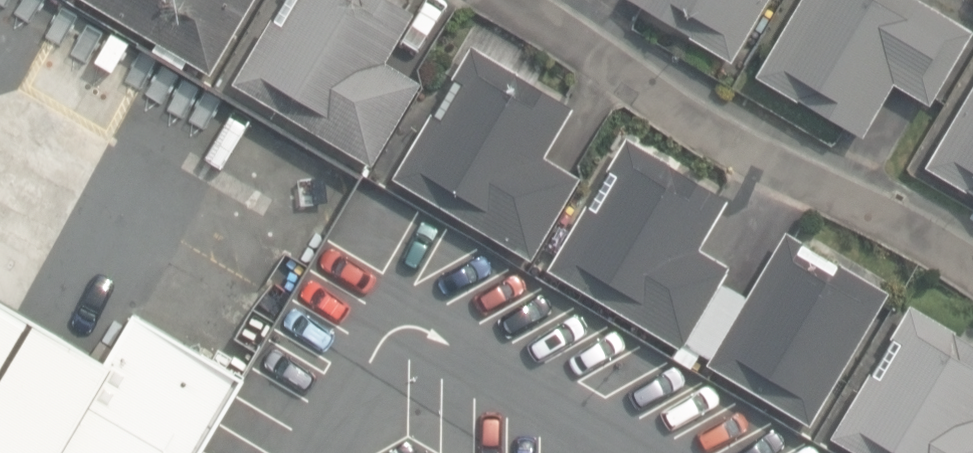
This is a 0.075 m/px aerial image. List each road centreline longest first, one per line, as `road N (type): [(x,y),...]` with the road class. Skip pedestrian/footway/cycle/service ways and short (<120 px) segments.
road 1 (residential): [(972,277),(732,140),(509,0)]

